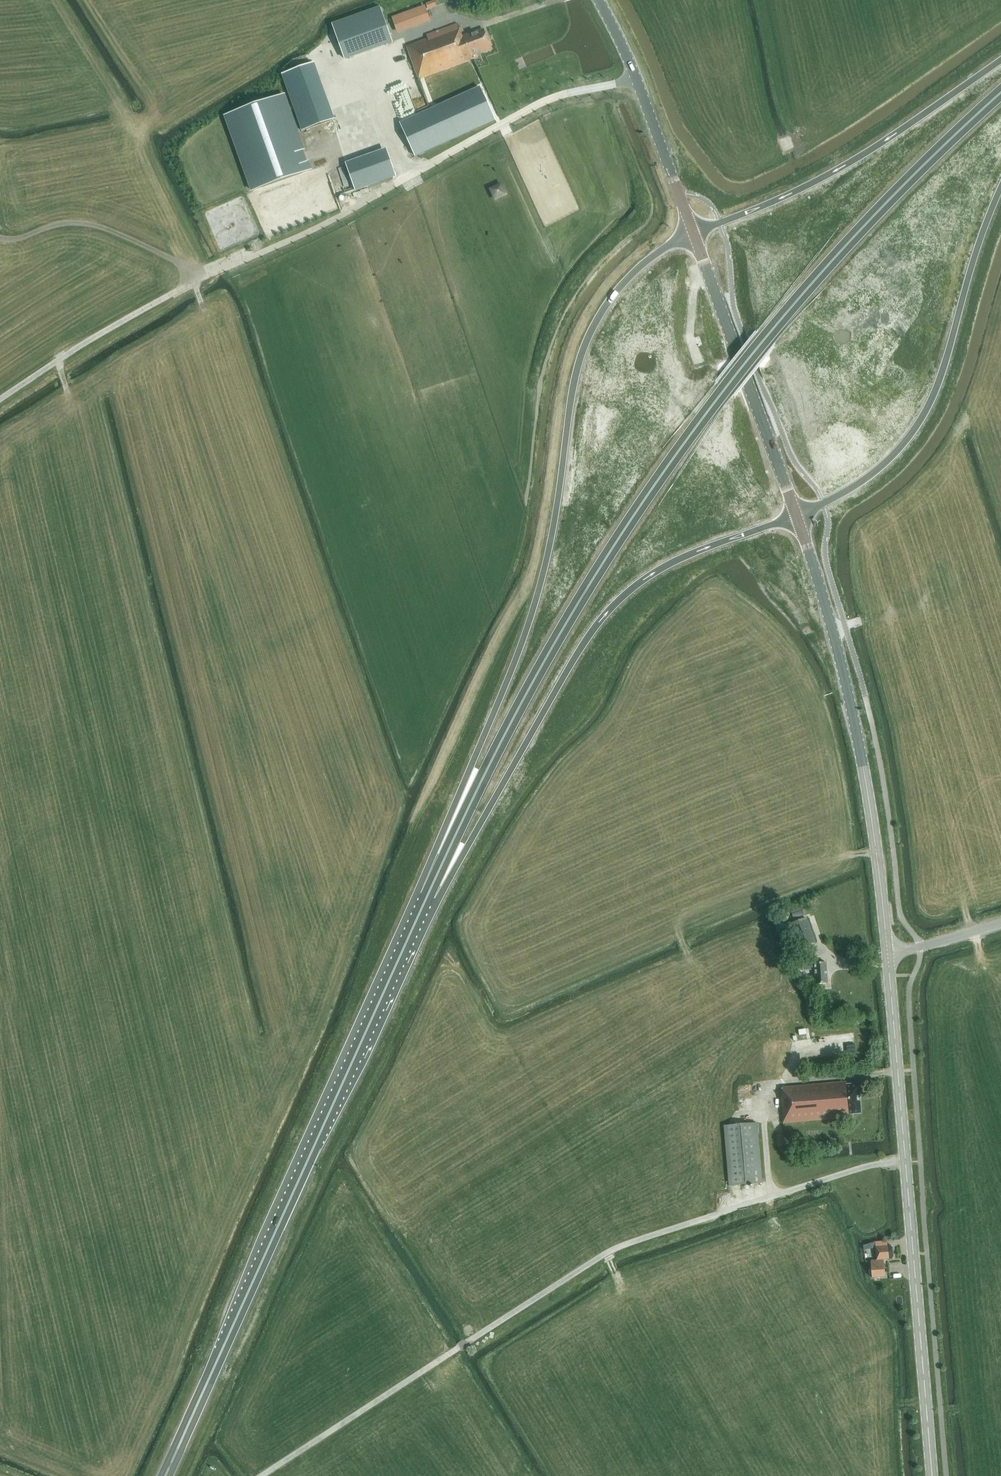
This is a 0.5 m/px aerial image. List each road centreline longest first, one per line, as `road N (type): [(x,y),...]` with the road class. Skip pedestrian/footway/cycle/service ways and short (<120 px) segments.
road 1 (trunk): [(427,897),(564,626),(682,446),(833,257),(1000,92)]
road 2 (trunk): [(692,232),(631,275),(580,356),(561,491),(531,615),(443,833),(427,897)]
road 3 (track): [(264,1475),(609,1256),(867,1166),(905,1161)]
road 4 (trunk): [(427,897),(466,849),(587,638),(618,600),(690,553),(796,516)]
road 5 (tertiary): [(933,1475),(887,952)]
road 6 (trunk): [(427,897),(233,1321)]
road 7 (tertiary): [(887,952),(856,725),(796,516)]
road 8 (trunk): [(796,516),(863,480),(926,411),(1000,186)]
road 9 (trunk): [(1000,61),(846,164),(692,232)]
road 10 (tertiary): [(796,516),(692,232)]
road 11 (tertiary): [(692,232),(635,73),(599,0)]
road 12 (track): [(201,280),(91,224),(0,237)]
road 13 (trunk): [(164,1475),(233,1321)]

